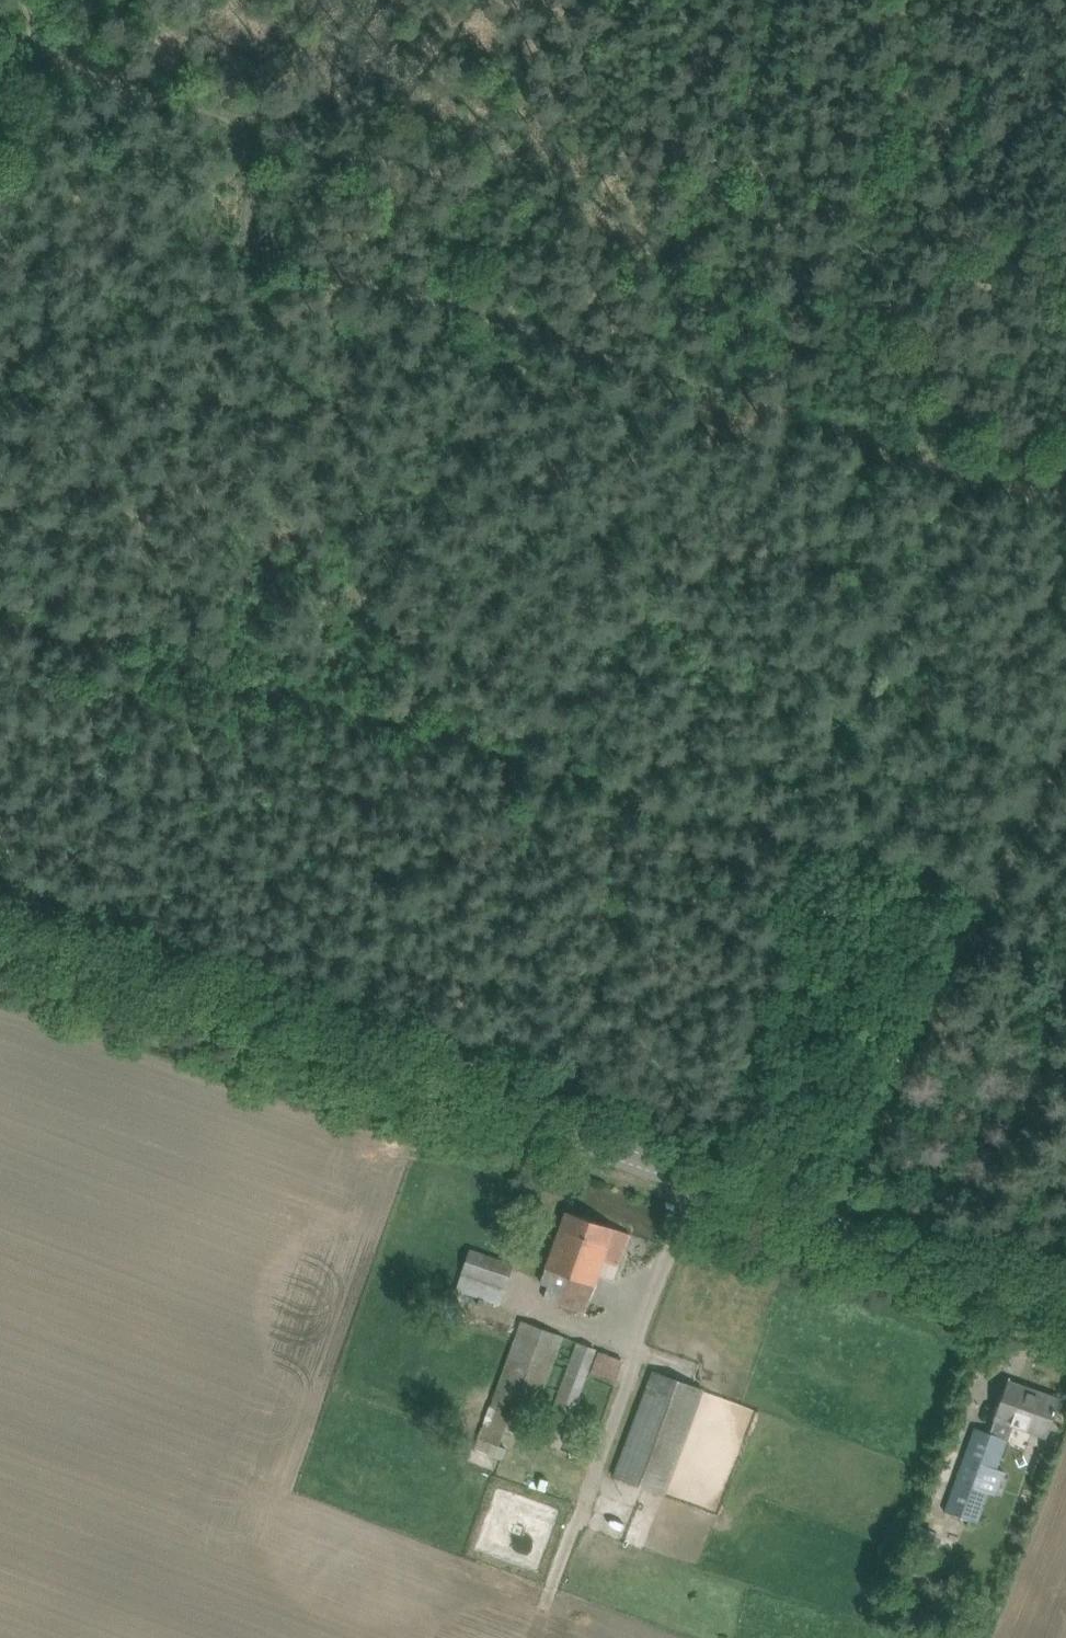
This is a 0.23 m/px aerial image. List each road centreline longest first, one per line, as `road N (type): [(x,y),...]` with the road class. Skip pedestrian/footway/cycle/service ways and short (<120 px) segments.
road 1 (tertiary): [(1065,1308),(0,935)]
road 2 (track): [(1065,734),(818,1222)]

